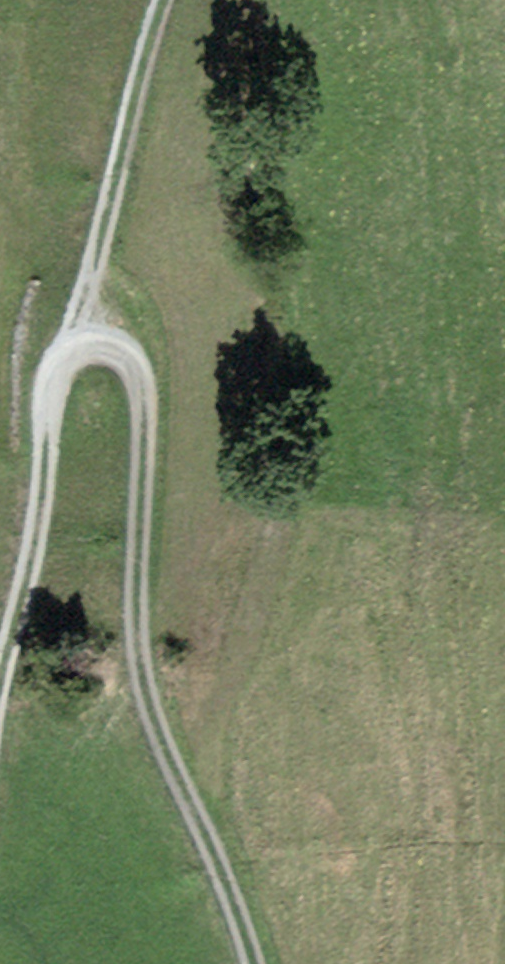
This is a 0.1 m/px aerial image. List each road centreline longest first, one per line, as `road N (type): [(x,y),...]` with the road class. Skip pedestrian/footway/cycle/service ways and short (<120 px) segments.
road 1 (track): [(0,647),(25,570),(45,378),(78,328),(131,386),(125,610),(142,720),(238,963)]
road 2 (track): [(78,328),(134,51),(156,0)]

